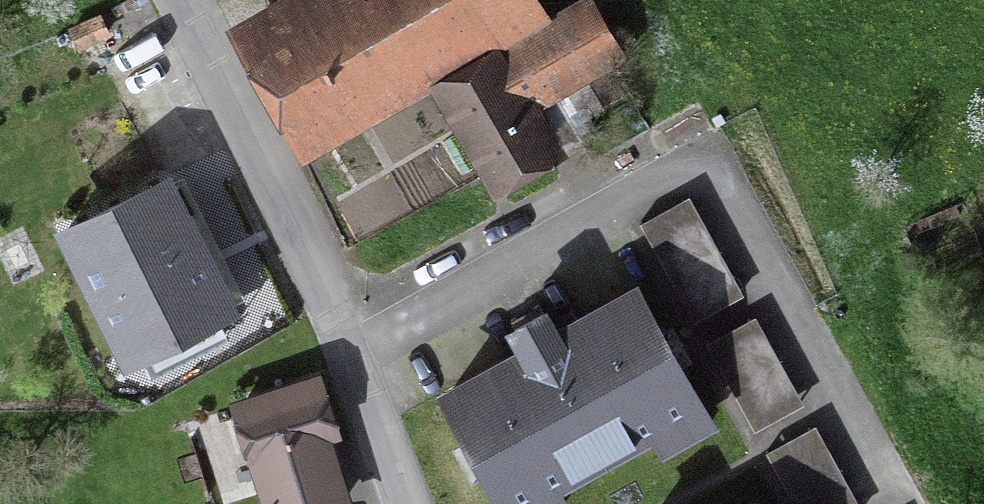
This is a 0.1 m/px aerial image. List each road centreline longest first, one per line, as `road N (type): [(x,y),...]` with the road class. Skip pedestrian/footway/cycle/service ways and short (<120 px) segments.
road 1 (residential): [(407,503),(294,229),(175,0)]

